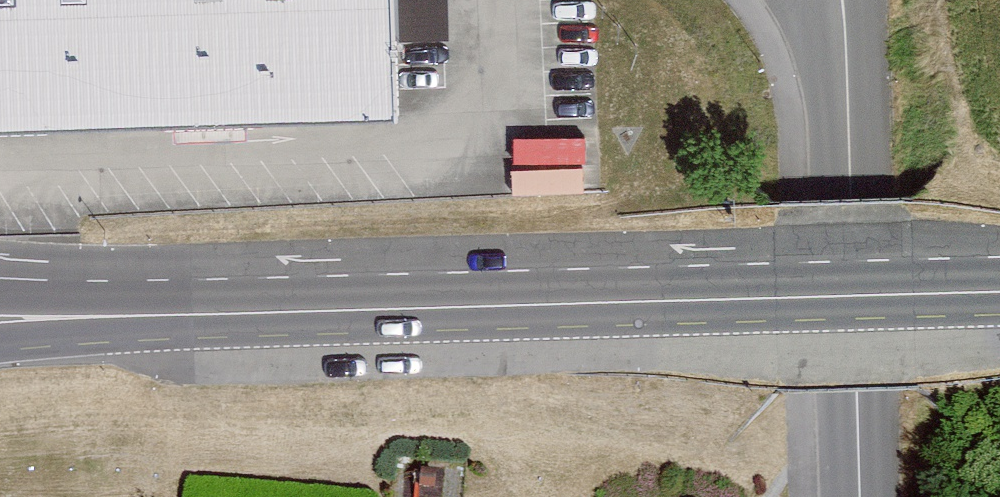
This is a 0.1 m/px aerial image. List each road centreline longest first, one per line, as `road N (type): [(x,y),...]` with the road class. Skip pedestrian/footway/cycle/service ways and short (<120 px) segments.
road 1 (primary): [(145,311),(999,287)]
road 2 (tertiary): [(860,496),(841,0)]
road 3 (primary): [(0,335),(145,311)]
road 4 (primary): [(145,311),(0,293)]

